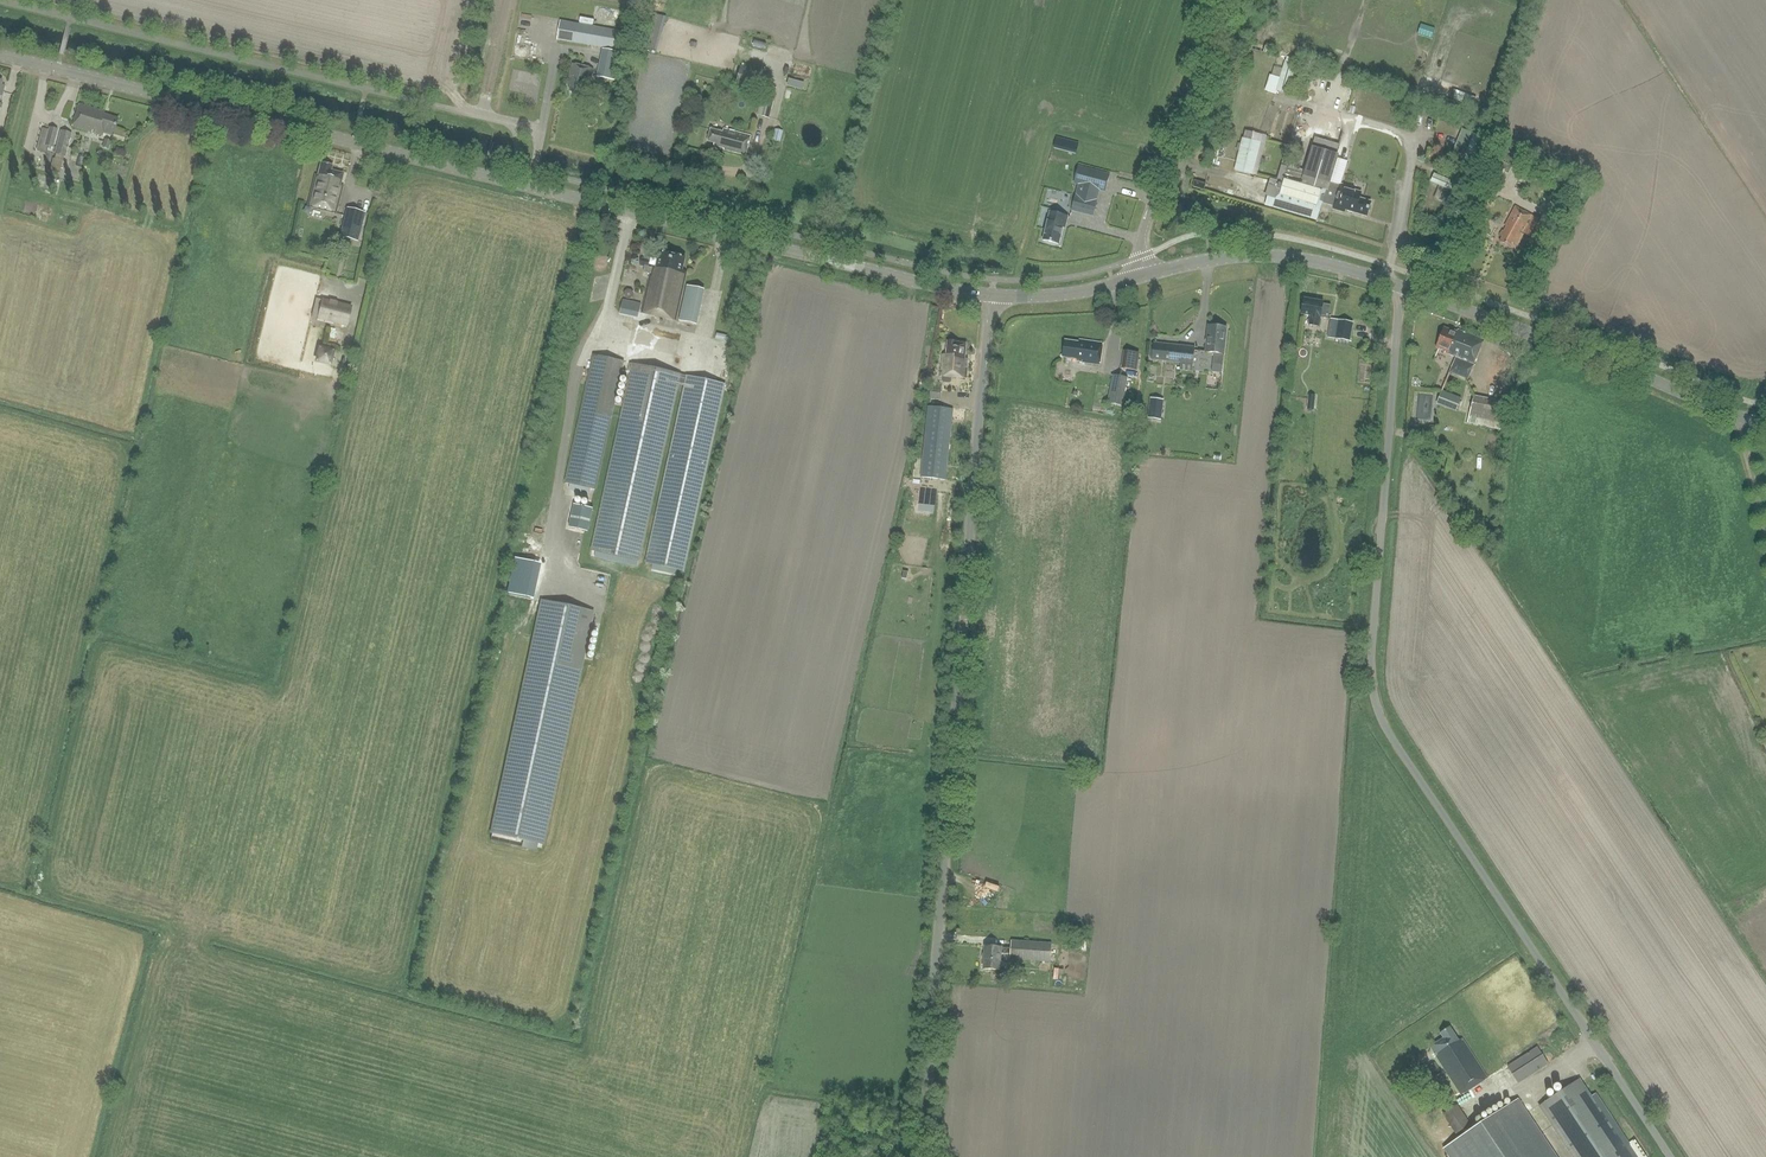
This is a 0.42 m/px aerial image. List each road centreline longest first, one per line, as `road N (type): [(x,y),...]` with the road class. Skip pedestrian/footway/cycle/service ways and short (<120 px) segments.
road 1 (tertiary): [(991,296),(901,283),(0,56)]
road 2 (unclassified): [(1670,1156),(1381,717),(1371,654),(1399,286)]
road 3 (unclassified): [(921,1156),(991,296)]
road 4 (tertiary): [(1399,286),(1765,423)]
road 5 (unclassified): [(1143,276),(1147,220),(1226,0)]
road 6 (tertiary): [(1143,276),(1240,255),(1297,257),(1399,286)]
road 7 (tertiary): [(991,296),(1068,294),(1143,276)]

